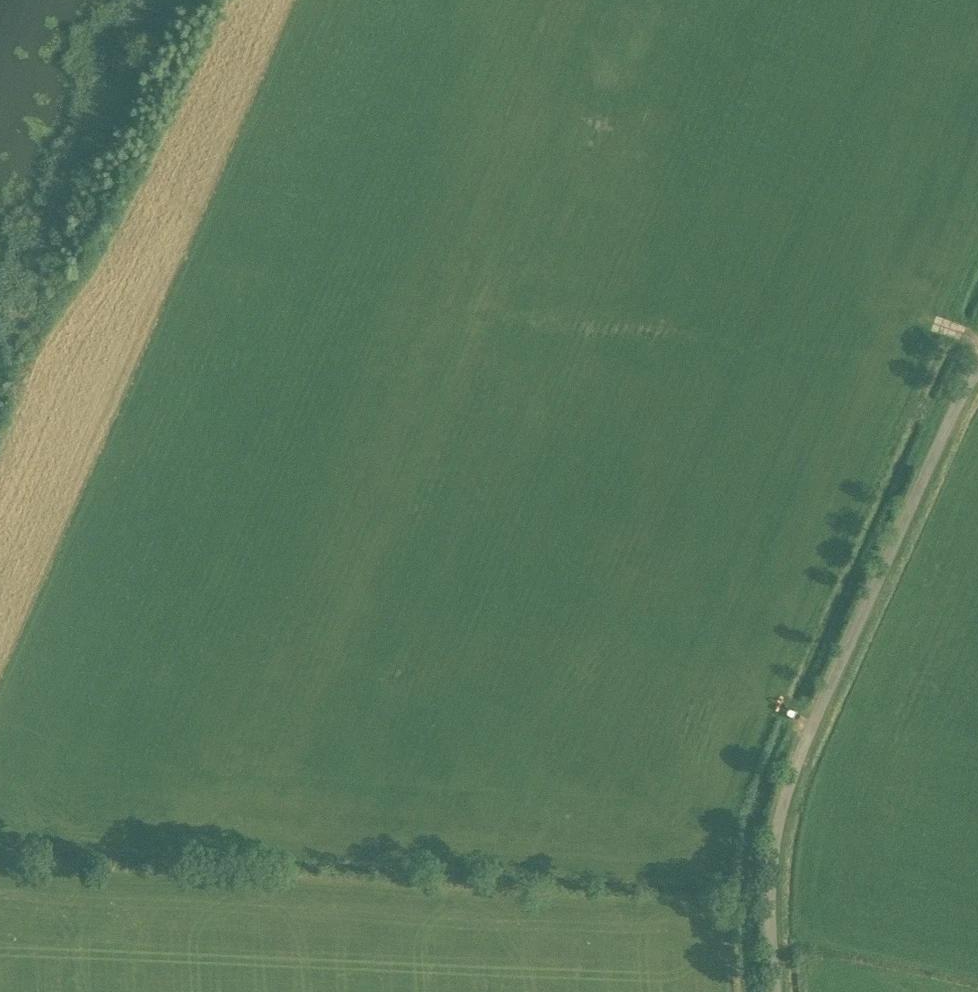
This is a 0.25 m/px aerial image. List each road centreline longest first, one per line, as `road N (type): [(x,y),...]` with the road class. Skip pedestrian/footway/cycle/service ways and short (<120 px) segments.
road 1 (unclassified): [(766,991),(769,845),(790,769),(956,407),(977,376)]

